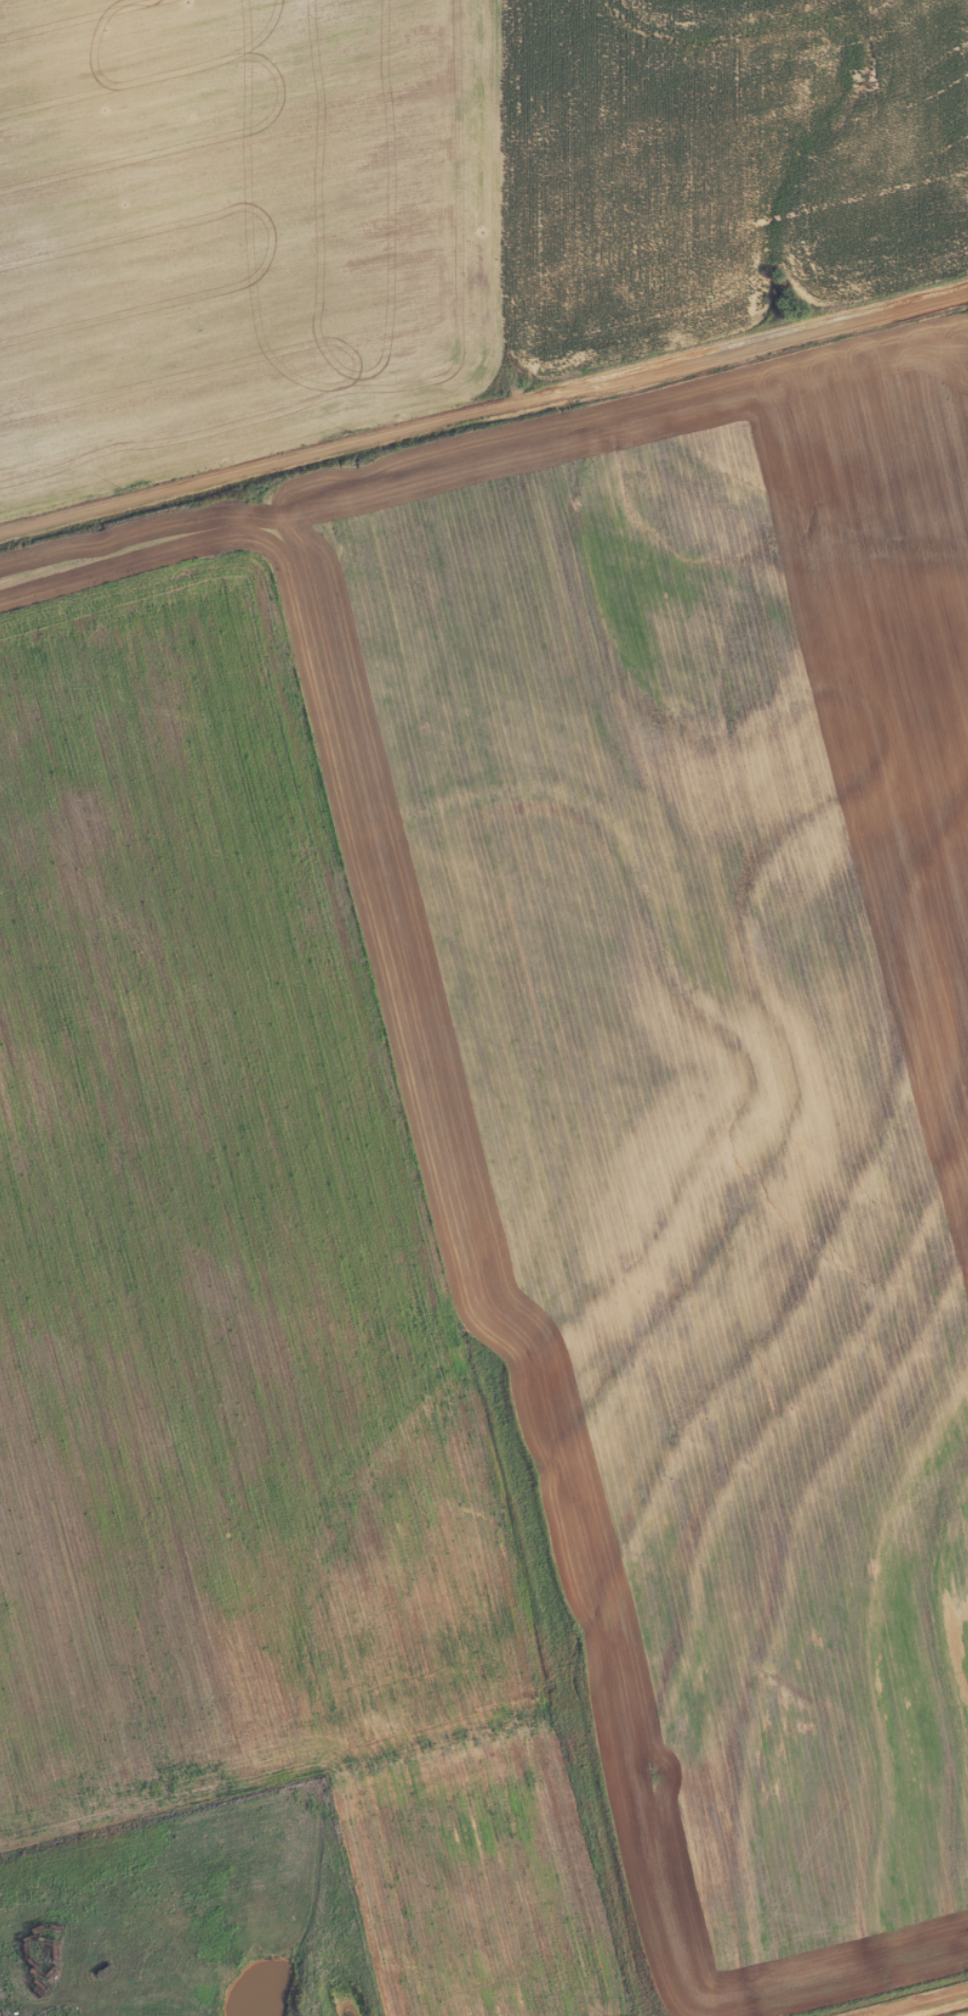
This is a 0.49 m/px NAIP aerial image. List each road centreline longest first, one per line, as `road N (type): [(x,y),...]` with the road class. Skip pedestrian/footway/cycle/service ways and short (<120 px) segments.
road 1 (residential): [(0,527),(967,281)]
road 2 (residential): [(844,2015),(967,1985)]

